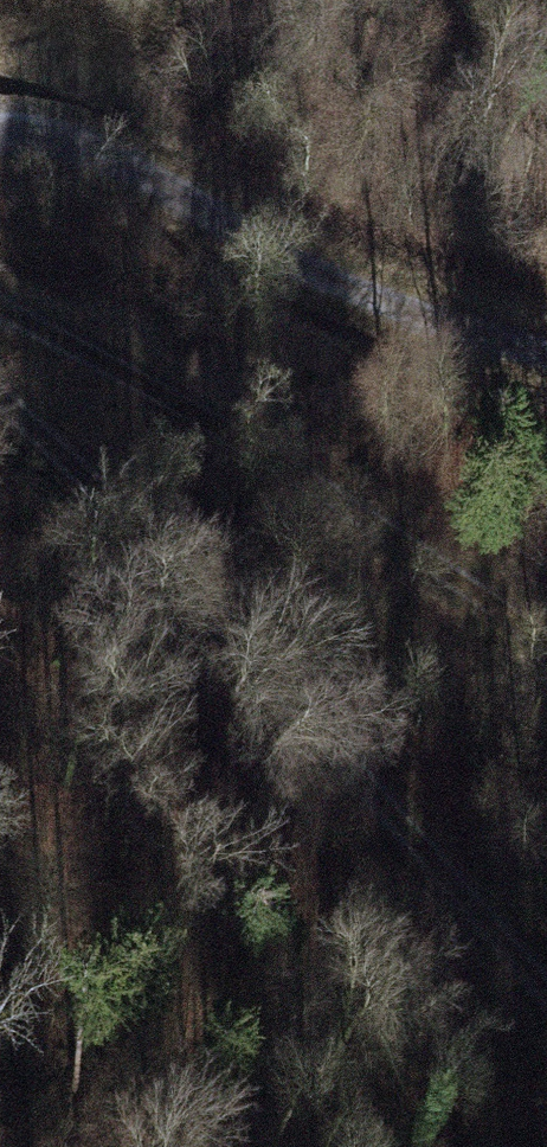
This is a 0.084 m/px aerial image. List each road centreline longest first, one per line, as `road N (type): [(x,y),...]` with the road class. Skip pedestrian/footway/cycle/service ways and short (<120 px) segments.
road 1 (track): [(546,960),(138,504),(0,402)]
road 2 (track): [(546,646),(305,479),(0,304)]
road 3 (track): [(0,126),(57,131),(106,149),(259,255),(315,281),(546,351)]

